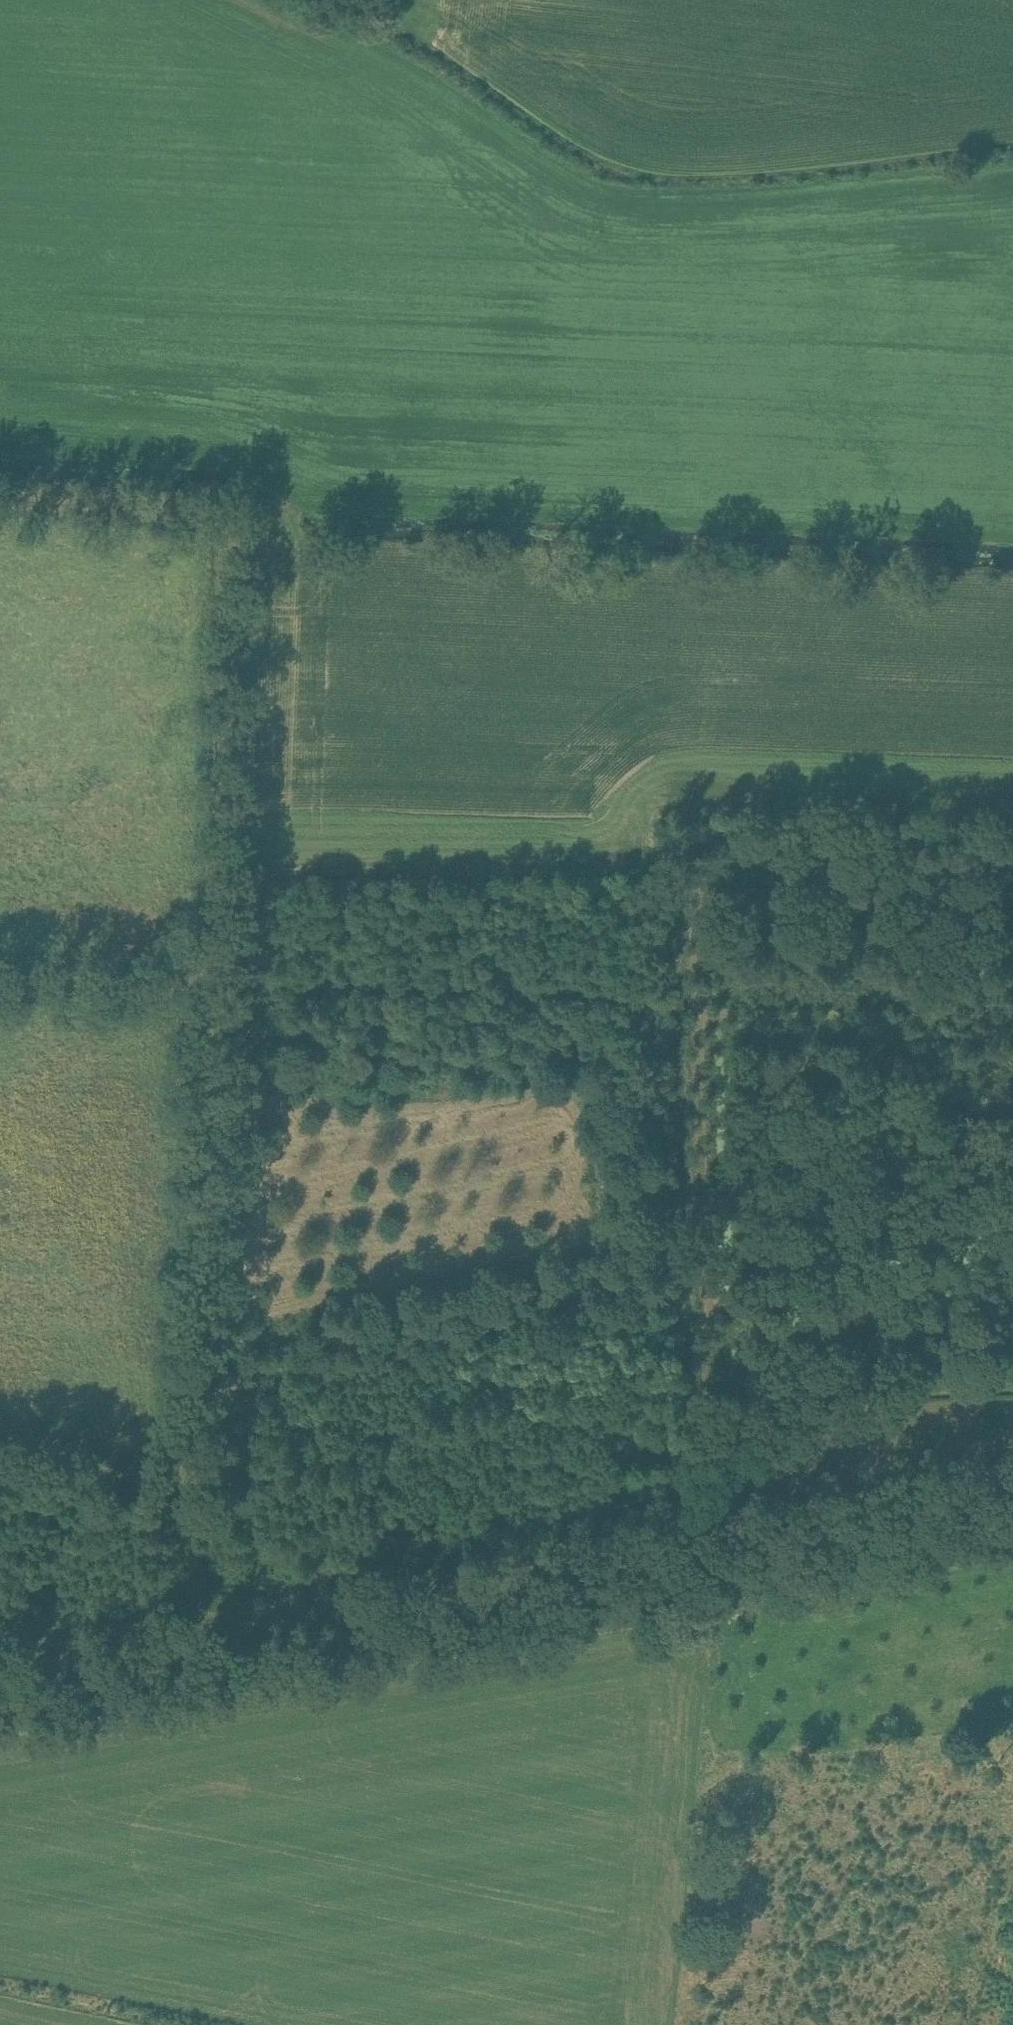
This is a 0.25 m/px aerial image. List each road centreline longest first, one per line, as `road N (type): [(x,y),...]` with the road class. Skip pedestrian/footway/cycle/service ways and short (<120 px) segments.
road 1 (track): [(1012,1510),(0,1707)]
road 2 (track): [(200,1670),(190,1589),(214,990)]
road 3 (track): [(236,510),(214,990)]
road 4 (track): [(0,443),(243,460),(280,483),(289,504),(282,518),(236,510)]
road 5 (track): [(0,496),(236,510)]
road 6 (track): [(214,990),(0,989)]
road 7 (track): [(195,1628),(0,1662)]
road 8 (track): [(0,1466),(193,1475)]

